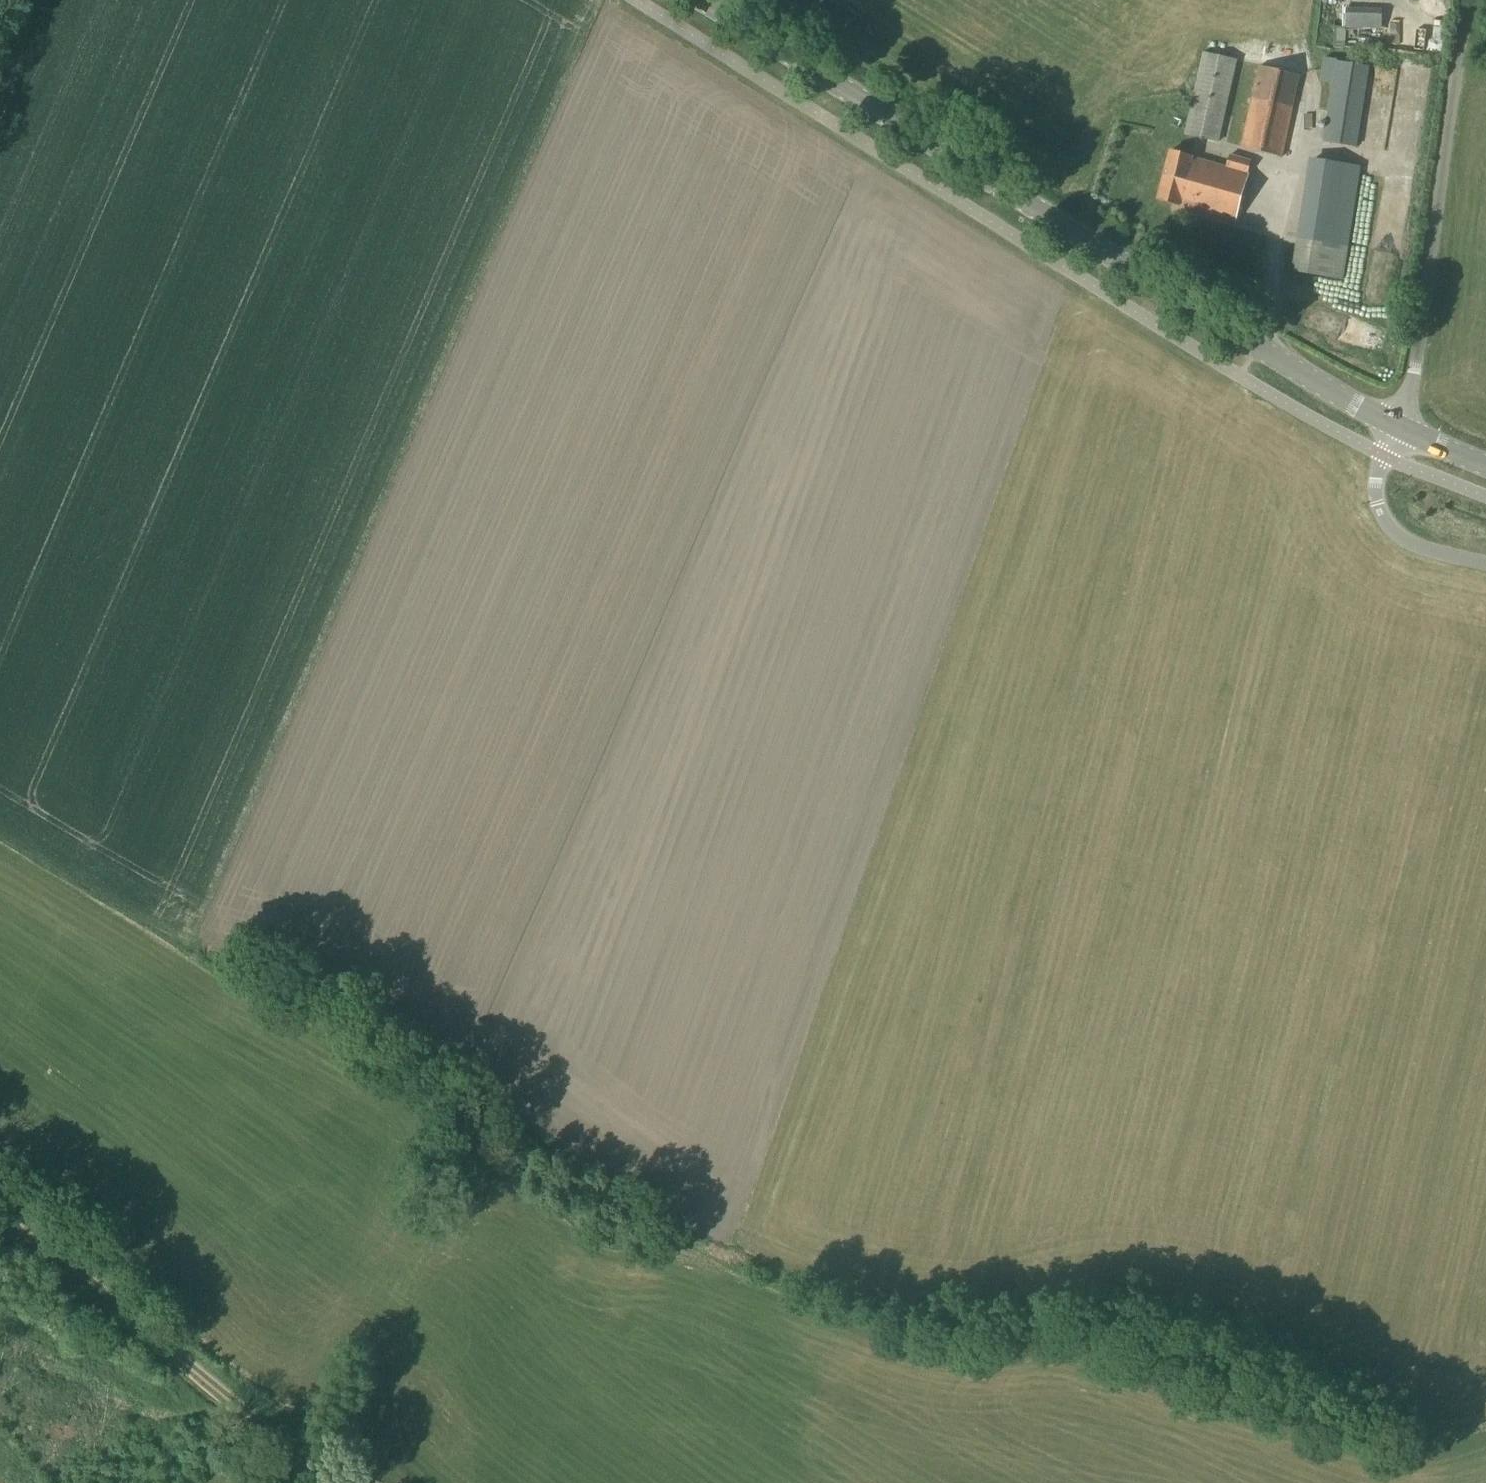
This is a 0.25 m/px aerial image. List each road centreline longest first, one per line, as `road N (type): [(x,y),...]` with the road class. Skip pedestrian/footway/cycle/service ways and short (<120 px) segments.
road 1 (secondary): [(1397,427),(1255,349),(696,0)]
road 2 (track): [(330,1482),(0,1207)]
road 3 (unclassified): [(1382,459),(1373,487),(1378,520),(1400,544),(1485,565)]

